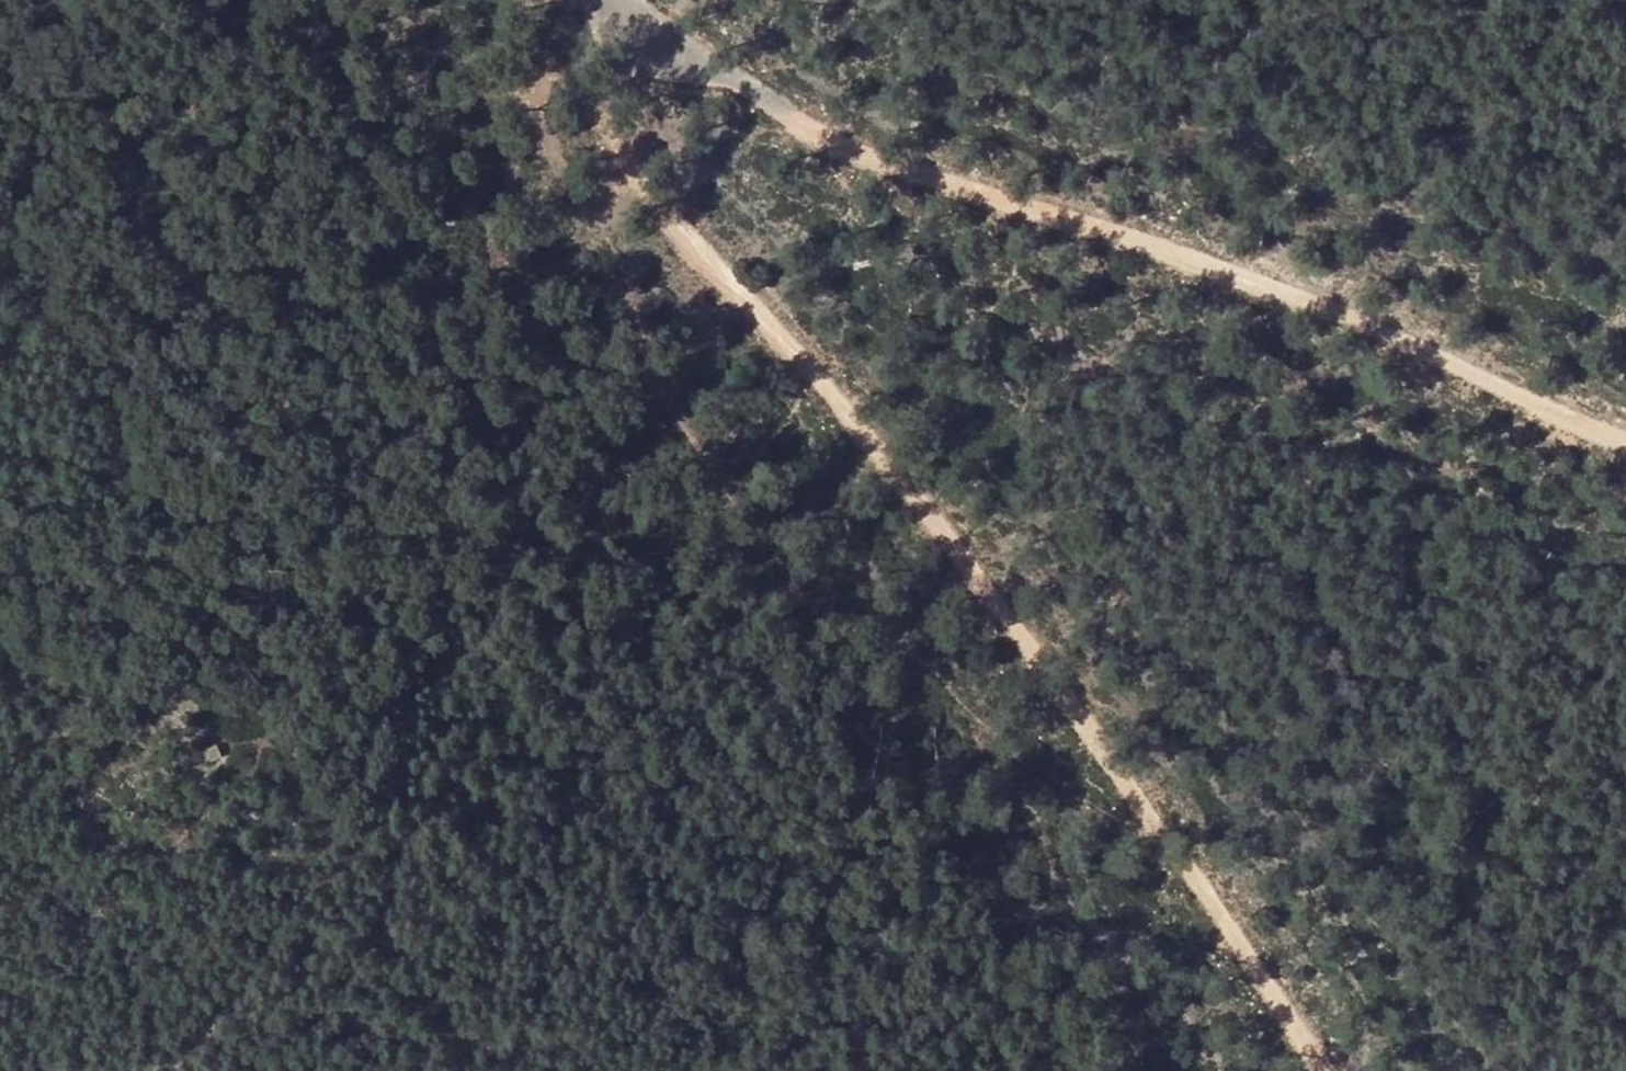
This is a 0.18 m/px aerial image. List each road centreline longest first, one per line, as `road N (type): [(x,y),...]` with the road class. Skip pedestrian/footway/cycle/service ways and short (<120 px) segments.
road 1 (track): [(1334,1070),(944,482),(815,342),(723,265),(645,220),(573,122),(609,52),(675,85),(832,131),(1102,232),(1346,303),(1494,388),(1625,430)]

